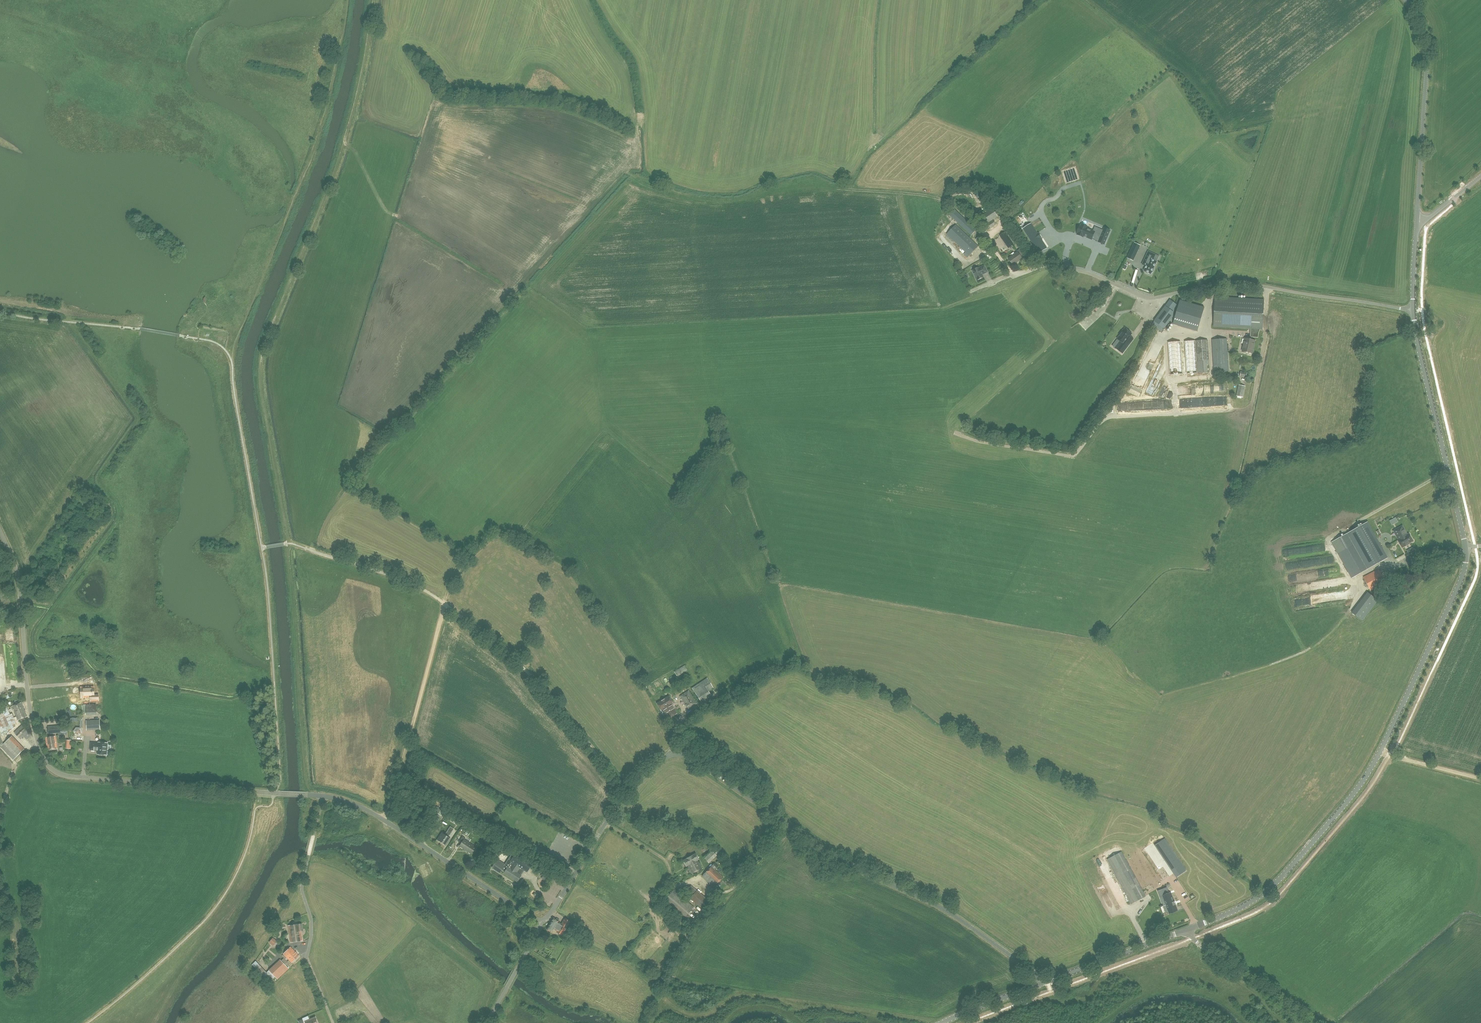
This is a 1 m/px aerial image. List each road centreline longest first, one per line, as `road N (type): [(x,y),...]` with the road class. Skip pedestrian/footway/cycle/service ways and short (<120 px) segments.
road 1 (unclassified): [(1048,981),(950,913),(847,864),(682,754),(661,760),(615,806),(543,925)]
road 2 (unclassified): [(323,796),(71,777),(51,768),(34,728),(19,585),(0,530)]
road 3 (tertiary): [(1187,930),(1274,885),(1354,792),(1461,580),(1466,548)]
road 4 (track): [(627,173),(722,202),(820,187),(951,200),(1015,274)]
road 5 (unclassified): [(1413,310),(1240,283),(1148,298),(1089,273),(1037,267)]
road 6 (track): [(232,361),(322,125),(348,0)]
road 7 (track): [(444,604),(523,668),(628,791)]
road 8 (unclassified): [(543,925),(371,813),(323,796)]
road 9 (tertiary): [(1466,548),(1413,310)]
road 10 (tertiary): [(1417,221),(1426,47),(1405,0)]
road 11 (track): [(290,543),(387,574),(444,604)]
road 12 (unclassified): [(1313,1022),(1187,930)]
road 13 (tertiary): [(1048,981),(1187,930)]
road 14 (track): [(408,742),(444,604)]

